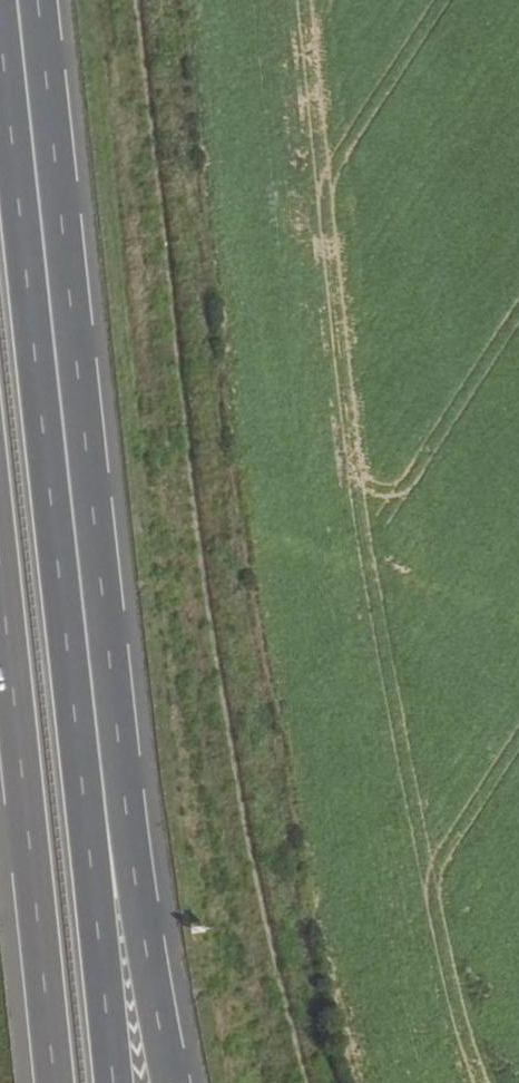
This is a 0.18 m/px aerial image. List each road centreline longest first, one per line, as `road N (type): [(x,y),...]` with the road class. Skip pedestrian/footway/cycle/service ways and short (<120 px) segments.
road 1 (motorway): [(93,727),(17,0)]
road 2 (motorway): [(0,635),(47,1082)]
road 3 (motorway): [(165,1082),(93,727)]
road 4 (motorway): [(113,1082),(93,727)]

